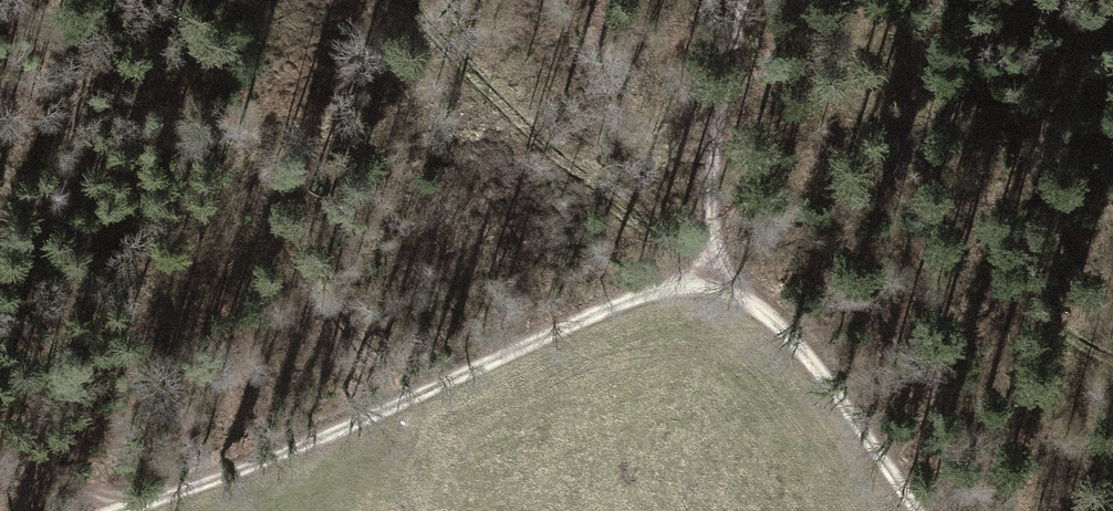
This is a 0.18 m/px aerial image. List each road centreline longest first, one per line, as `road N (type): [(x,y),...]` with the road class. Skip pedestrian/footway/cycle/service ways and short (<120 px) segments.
road 1 (track): [(933,510),(763,305),(703,270),(609,300),(125,510)]
road 2 (track): [(703,270),(746,0)]
road 3 (track): [(0,431),(116,510)]

